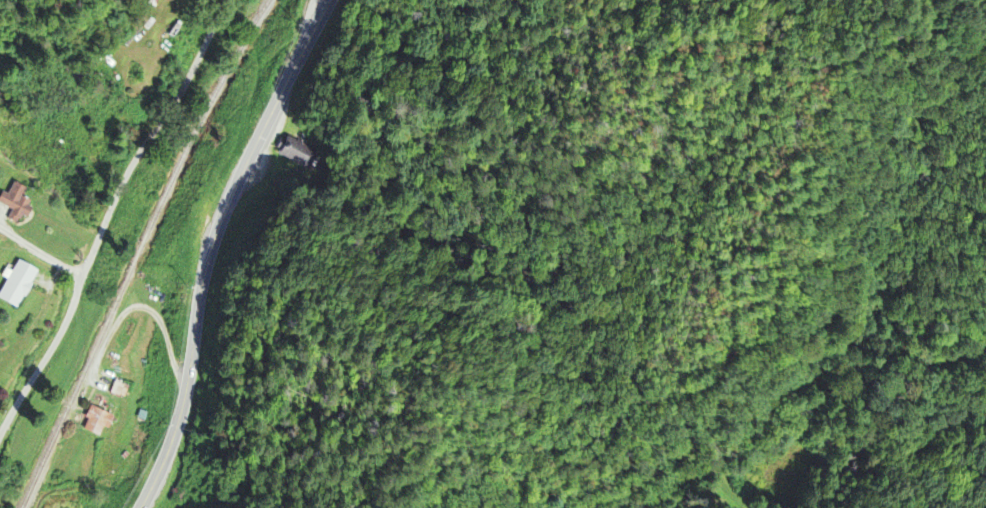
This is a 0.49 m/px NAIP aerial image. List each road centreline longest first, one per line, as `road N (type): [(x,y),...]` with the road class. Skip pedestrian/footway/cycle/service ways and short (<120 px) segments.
road 1 (trunk): [(138,507),(186,404),(213,245),(233,191),(331,0)]
road 2 (residential): [(0,433),(55,341),(118,188),(221,0)]

